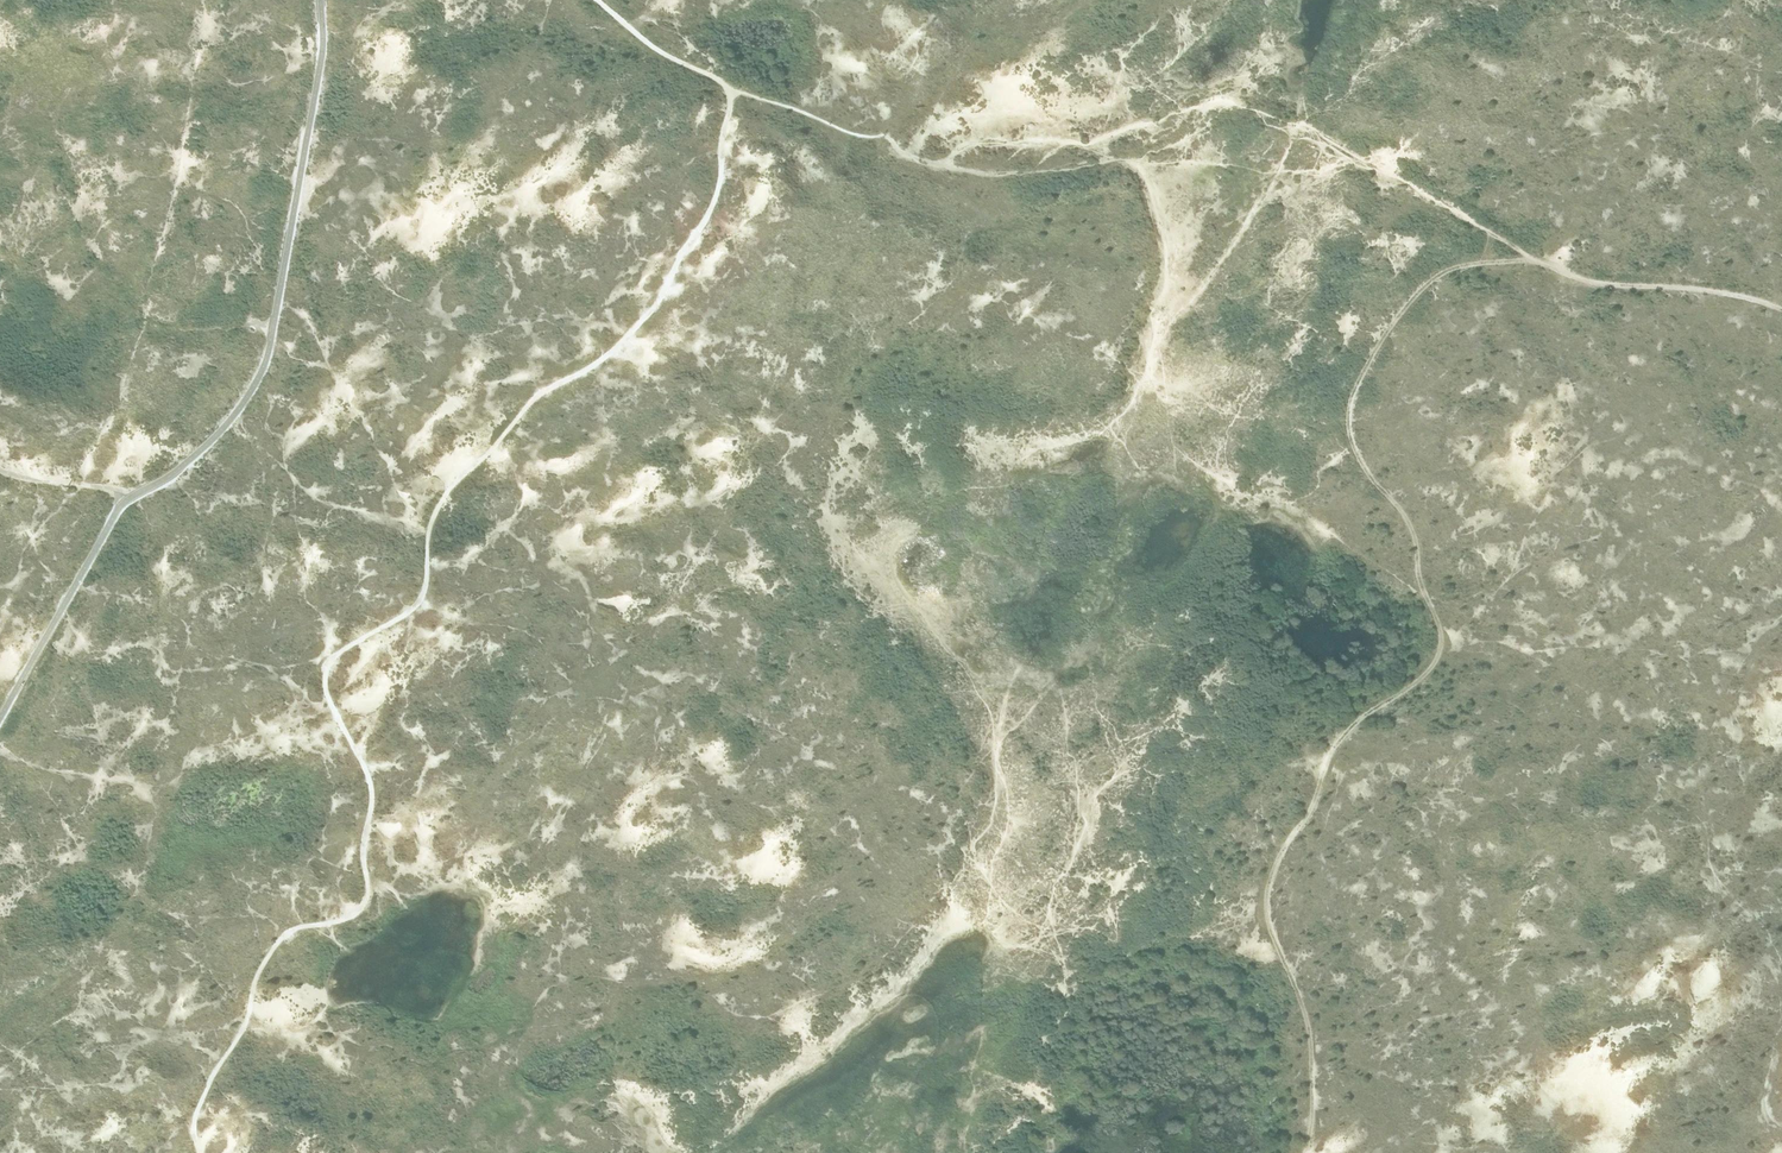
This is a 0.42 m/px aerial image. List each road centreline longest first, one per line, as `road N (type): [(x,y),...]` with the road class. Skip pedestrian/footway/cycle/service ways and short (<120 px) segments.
road 1 (track): [(1305,1152),(1310,1032),(1267,920),(1268,890),(1340,740),(1427,671),(1443,642),(1405,515),(1372,480),(1351,442),(1352,392),(1396,318),(1443,271),(1533,258)]
road 2 (track): [(1781,309),(1721,292),(1586,280),(1533,258)]
road 3 (track): [(734,91),(660,51),(596,0)]
road 4 (track): [(130,497),(0,469)]

